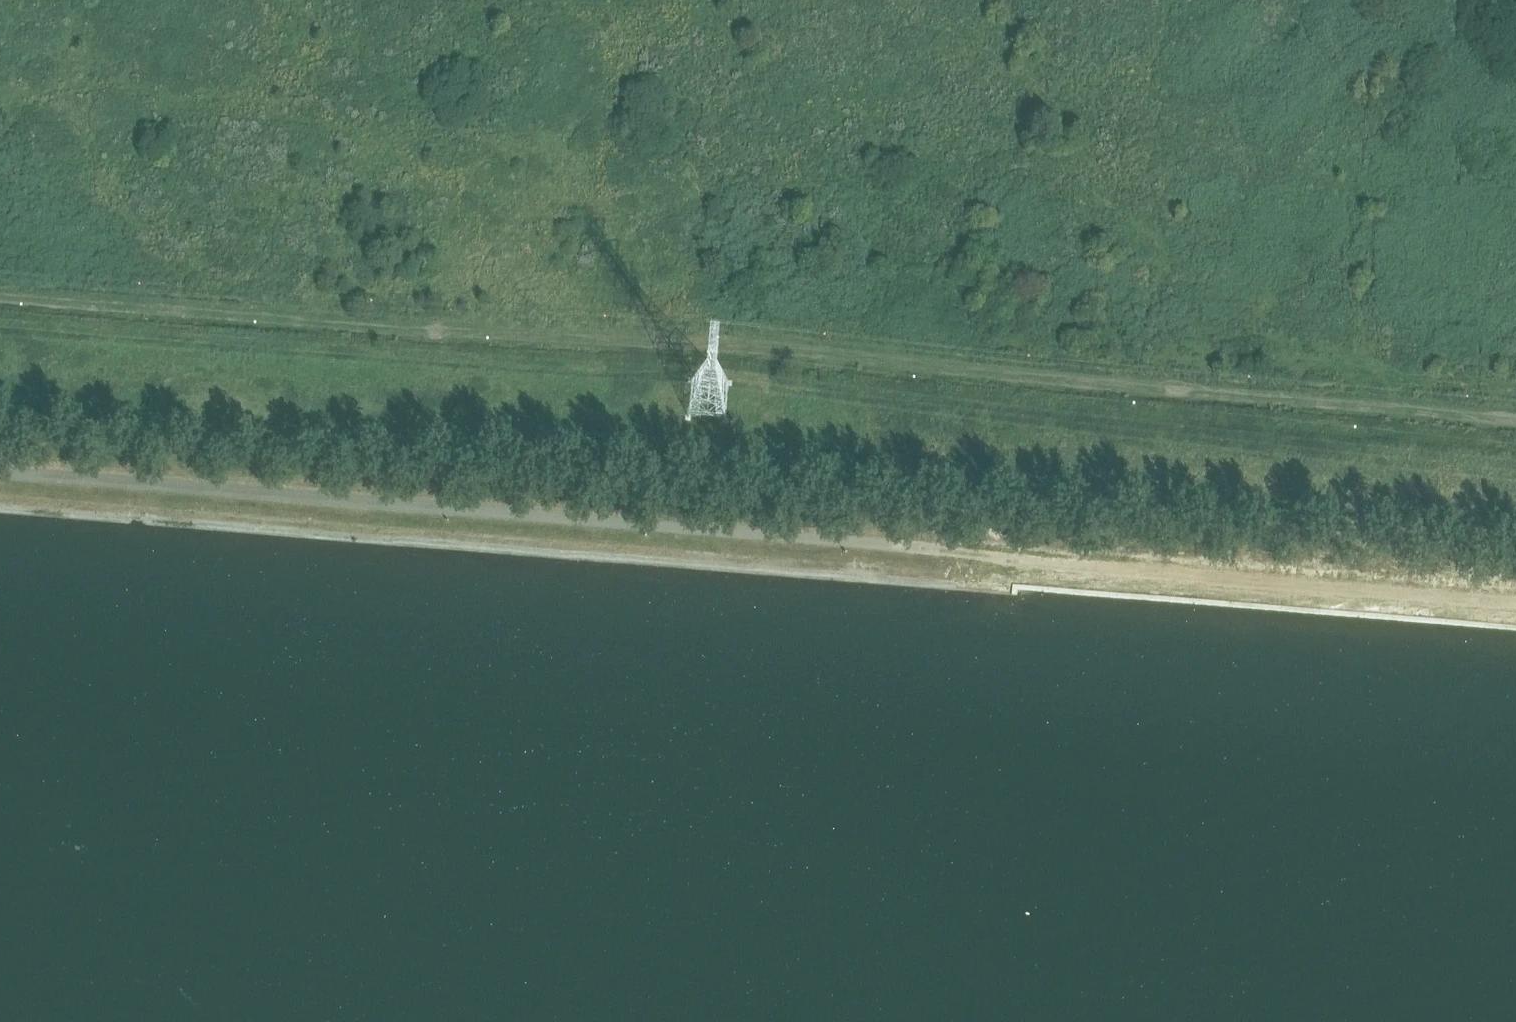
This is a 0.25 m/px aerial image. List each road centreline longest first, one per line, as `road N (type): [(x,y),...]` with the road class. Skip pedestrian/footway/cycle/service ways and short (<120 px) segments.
road 1 (unclassified): [(1515,601),(0,477)]

